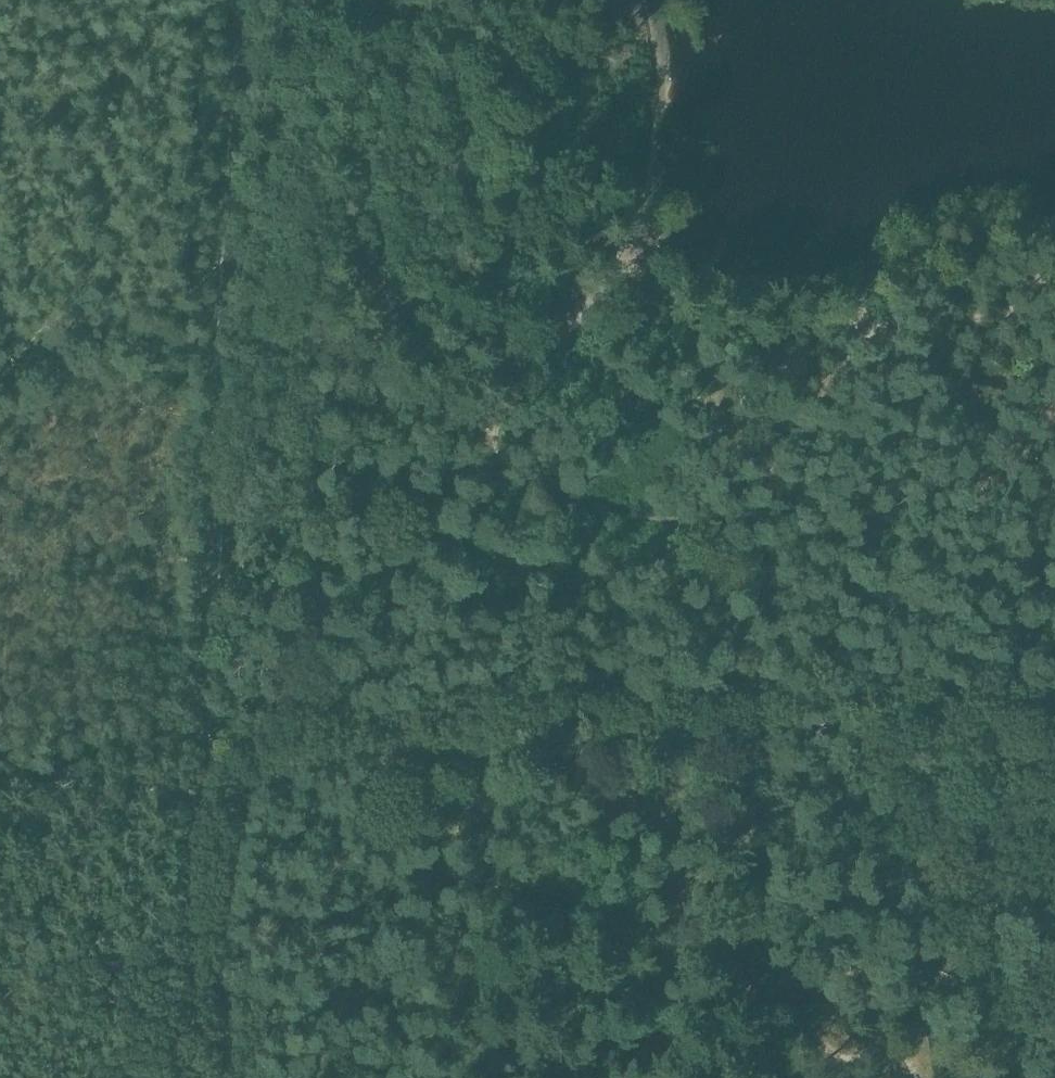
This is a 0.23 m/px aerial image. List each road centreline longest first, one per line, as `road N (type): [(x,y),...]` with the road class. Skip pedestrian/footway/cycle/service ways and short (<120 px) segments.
road 1 (unclassified): [(250,0),(199,769)]
road 2 (track): [(290,0),(273,431),(308,486)]
road 3 (unclassified): [(169,1077),(199,769)]
road 4 (track): [(772,720),(763,731),(738,889),(721,899),(711,1010)]
road 5 (track): [(308,486),(291,529),(283,590),(260,613),(248,652),(257,760)]

